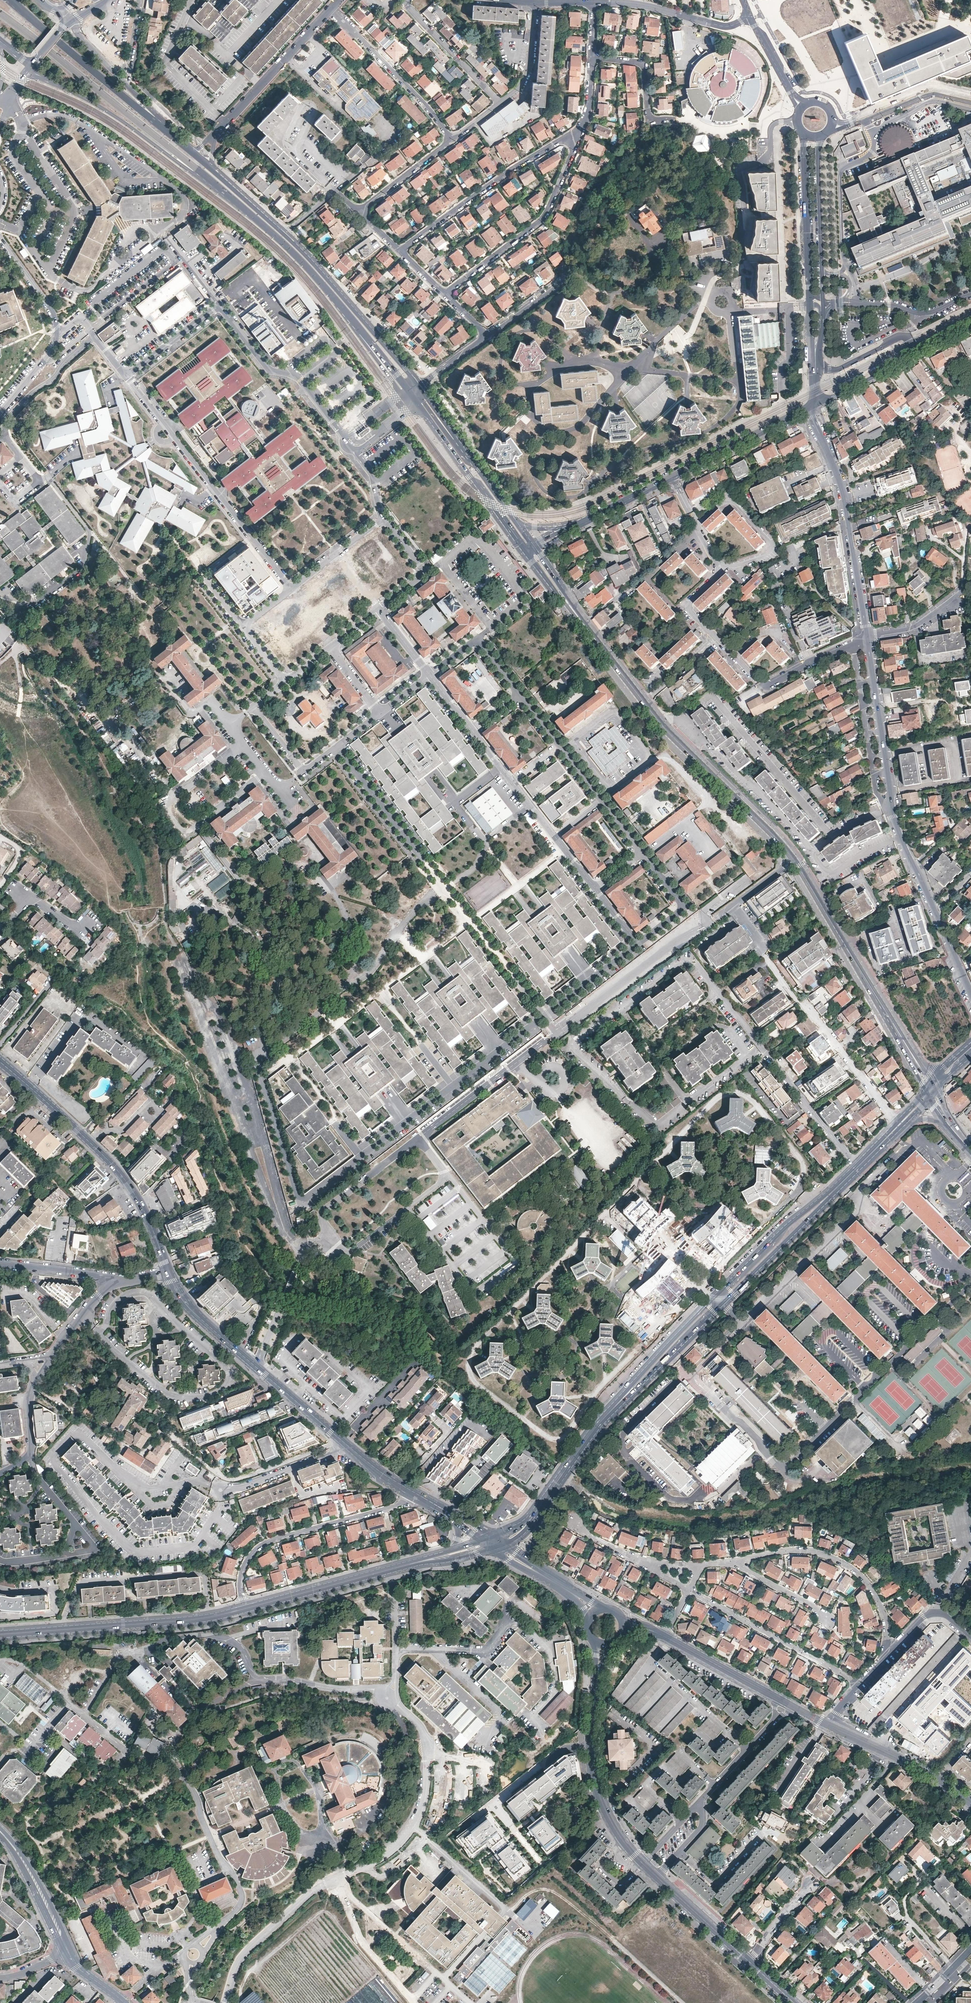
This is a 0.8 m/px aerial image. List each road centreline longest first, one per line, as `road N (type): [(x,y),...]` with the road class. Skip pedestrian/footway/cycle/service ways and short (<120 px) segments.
road 1 (primary): [(825,1200),(727,1283),(598,1421),(526,1519),(493,1537)]
road 2 (primary): [(556,1490),(604,1426),(825,1200)]
road 3 (residential): [(970,994),(893,816),(868,637)]
road 4 (primary): [(576,612),(659,723),(794,860)]
road 5 (residential): [(339,1437),(232,1480),(161,1433),(141,1453),(82,1416)]
road 6 (secondary): [(0,1062),(120,1172),(167,1271)]
road 7 (residential): [(718,568),(690,610),(760,683),(868,637)]
road 8 (primary): [(794,860),(932,1089)]
road 9 (primary): [(0,13),(202,172)]
road 10 (primary): [(0,1634),(246,1608)]
road 11 (secondary): [(167,1271),(200,1318),(339,1437)]
road 12 (residential): [(868,637),(844,493),(812,407)]
road 13 (residential): [(246,1608),(241,1571),(255,1549),(417,1494)]
road 14 (residential): [(803,133),(816,364)]
road 15 (residential): [(816,364),(824,135)]
road 16 (primary): [(202,172),(299,257),(364,333)]
road 17 (residential): [(445,294),(543,218),(579,129)]
road 18 (residential): [(579,129),(399,250)]
road 19 (residential): [(734,1562),(804,1550),(848,1565),(875,1594),(891,1651)]
road 20 (residential): [(0,408),(52,349),(56,332),(52,313),(0,238)]
road 21 (residential): [(29,66),(202,172)]
road 22 (tertiary): [(598,1678),(594,1774),(617,1831),(642,1863)]
road 23 (primary): [(409,394),(526,551)]
road 24 (residential): [(859,1685),(689,1591)]
road 25 (primary): [(246,1608),(430,1559)]
road 26 (primary): [(163,127),(25,11)]
road 27 (residential): [(193,0),(164,65),(207,111),(238,80)]
road 28 (residential): [(451,139),(330,9)]
road 29 (residential): [(812,407),(970,327)]
road 30 (residential): [(330,9),(213,135)]
road 31 (residential): [(718,568),(771,554),(772,544),(731,502),(696,526)]
road 32 (residential): [(594,3),(721,26),(751,18)]
road 33 (residential): [(673,478),(812,407)]
road 34 (residential): [(902,1123),(804,1004)]
road 35 (residential): [(859,1165),(765,1053)]
road 36 (residential): [(163,127),(128,84),(140,0)]
road 37 (residential): [(407,0),(500,104)]
road 38 (tertiary): [(69,1952),(0,1831)]
road 39 (residential): [(0,1473),(31,1449),(26,1401),(50,1358)]
road 40 (residential): [(592,58),(644,66),(649,117),(677,119)]
road 41 (secondary): [(665,1636),(774,1696)]
road 42 (residential): [(970,98),(933,91),(852,121)]
road 43 (secondary): [(827,1725),(938,1780)]
road 44 (tertiary): [(658,1877),(749,1961)]
road 45 (track): [(403,2002),(321,1911)]

